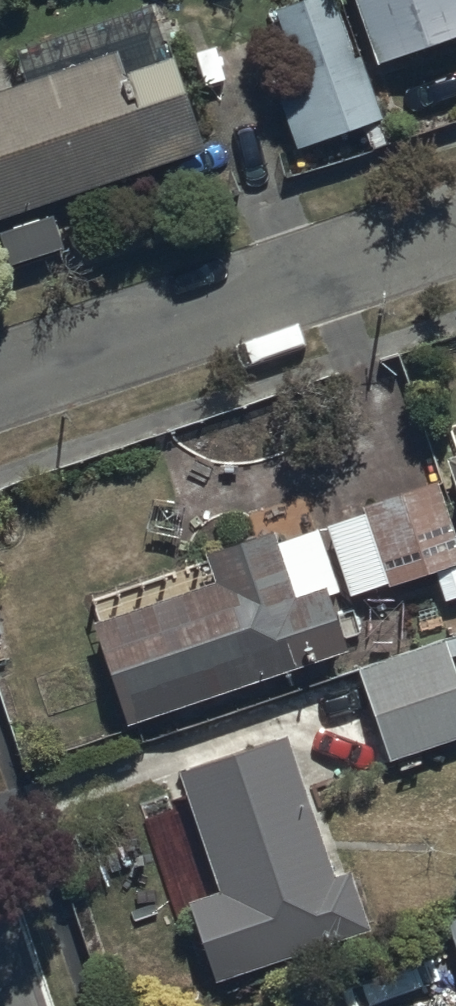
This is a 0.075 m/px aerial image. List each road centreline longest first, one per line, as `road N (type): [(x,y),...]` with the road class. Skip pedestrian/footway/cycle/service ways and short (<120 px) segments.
road 1 (residential): [(455,227),(0,379)]

